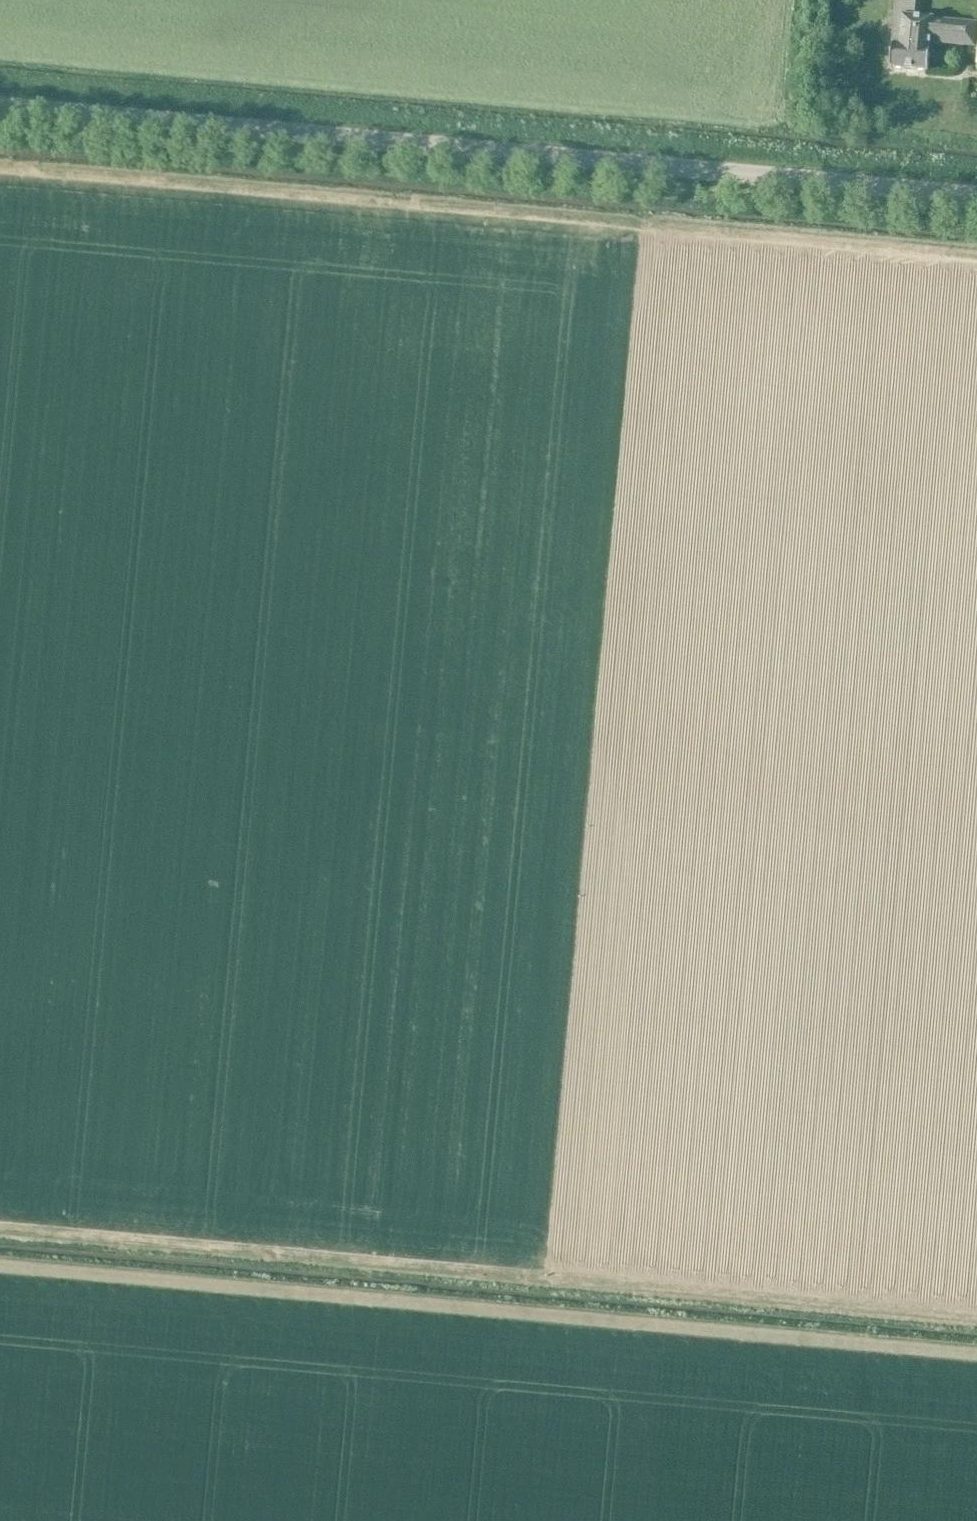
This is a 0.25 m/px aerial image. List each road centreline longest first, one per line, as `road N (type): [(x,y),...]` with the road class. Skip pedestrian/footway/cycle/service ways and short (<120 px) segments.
road 1 (unclassified): [(976,200),(0,109)]

